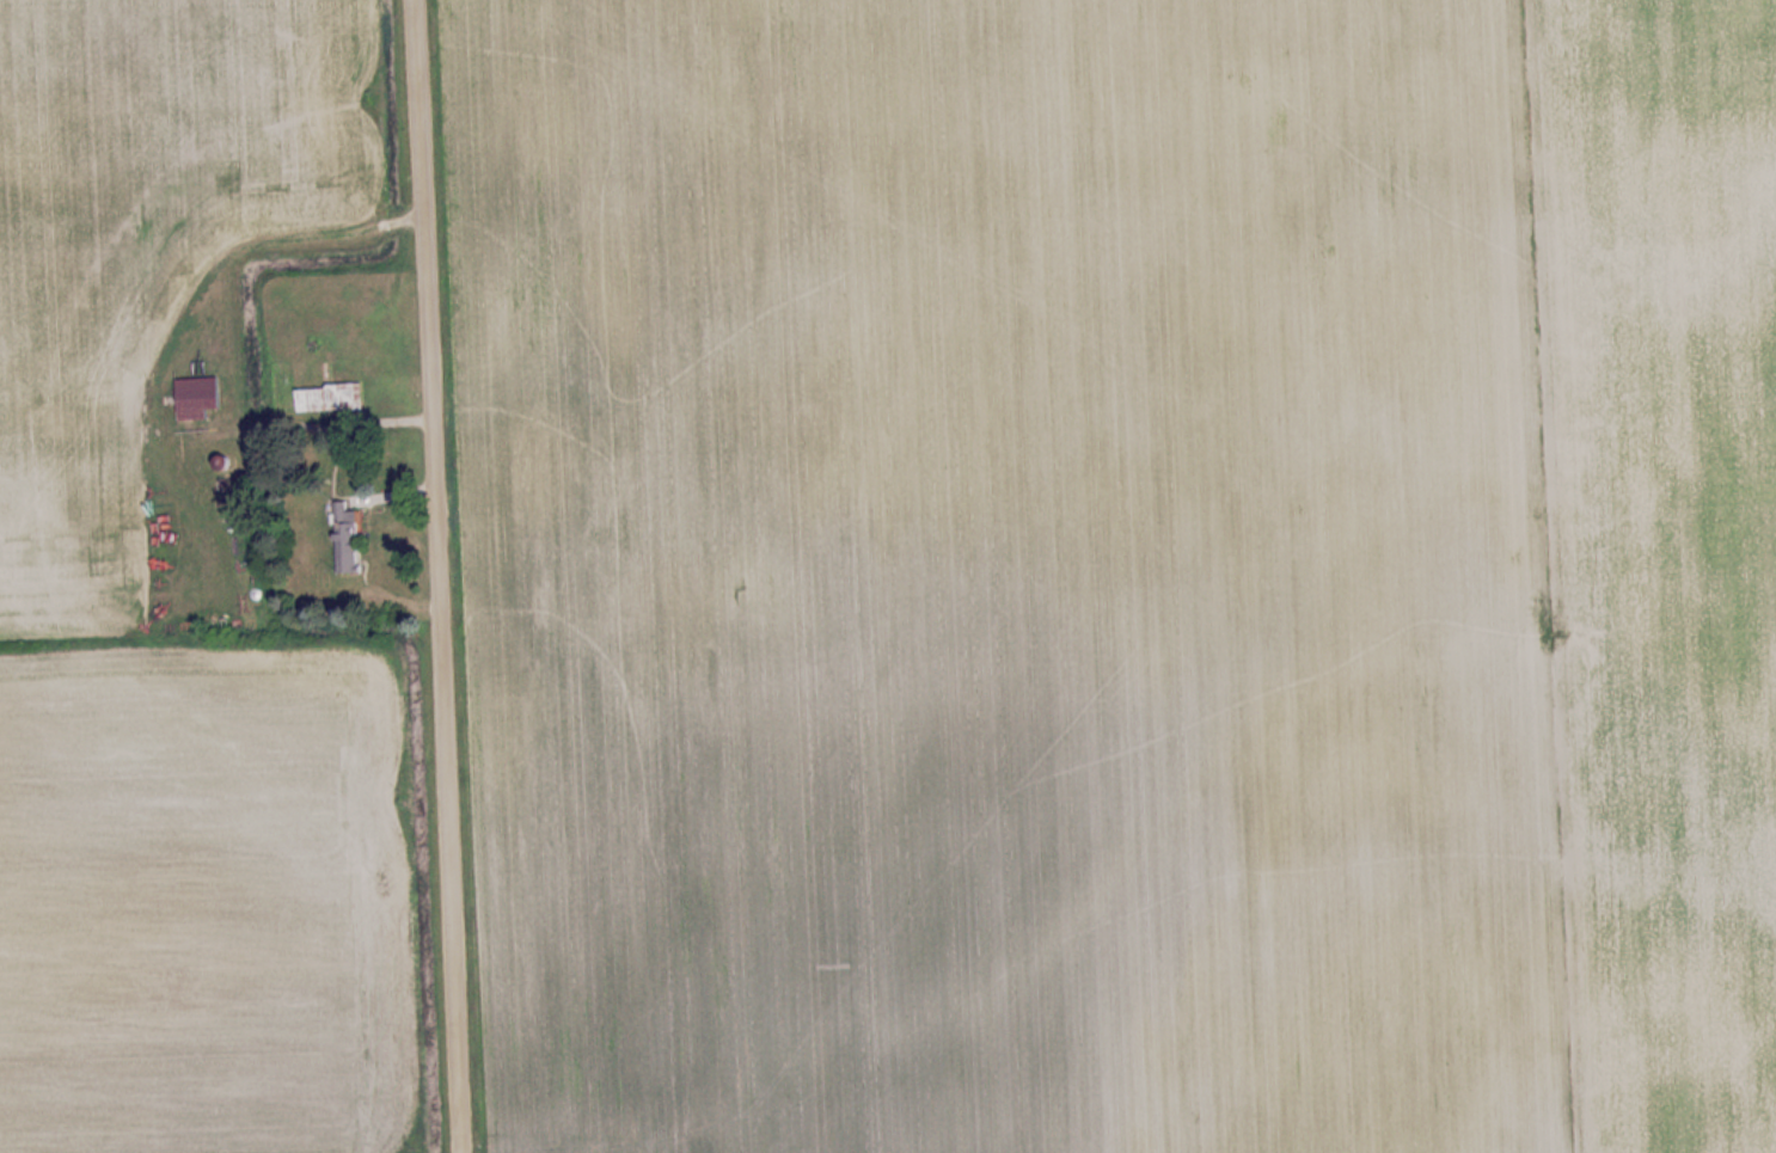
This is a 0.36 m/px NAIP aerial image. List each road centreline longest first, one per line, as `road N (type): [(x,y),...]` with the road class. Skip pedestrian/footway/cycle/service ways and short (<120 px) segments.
road 1 (residential): [(455,1152),(406,0)]

